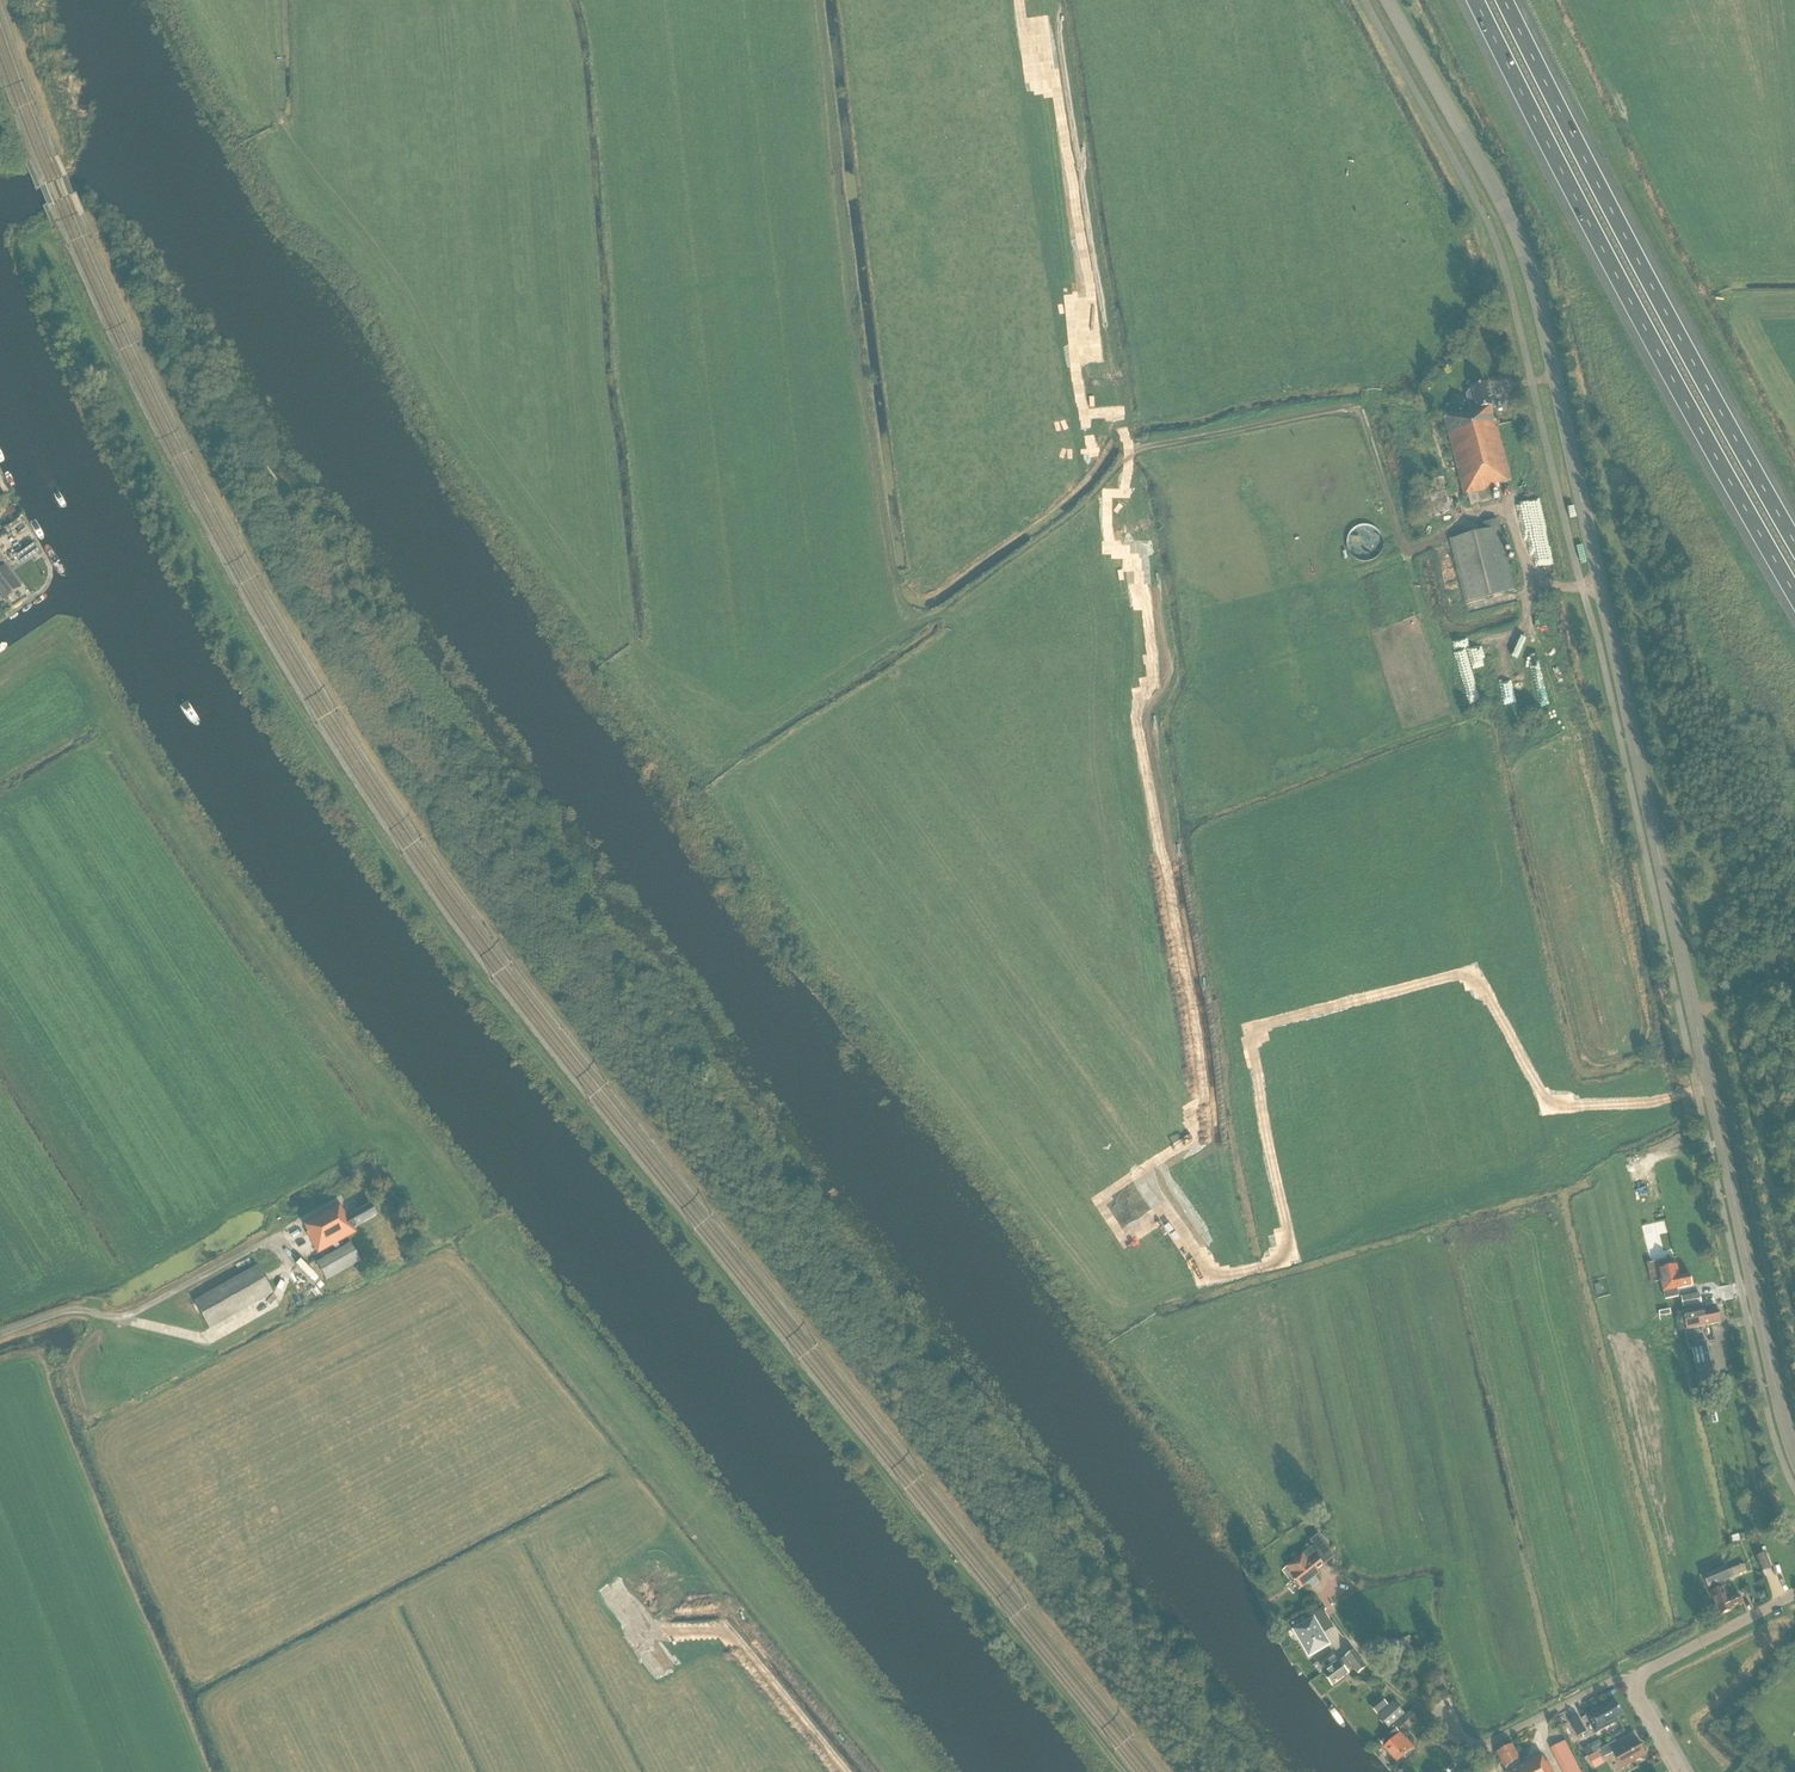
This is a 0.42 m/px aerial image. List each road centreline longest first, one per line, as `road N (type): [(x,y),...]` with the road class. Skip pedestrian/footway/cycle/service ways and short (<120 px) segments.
road 1 (track): [(1124,1771),(439,924),(292,705),(164,478),(57,257),(44,249)]
road 2 (tertiary): [(1794,1454),(1532,269),(1387,0)]
road 3 (motorway): [(1471,0),(1617,288),(1794,601)]
road 4 (motorway): [(1794,526),(1513,0)]
road 5 (residential): [(1635,1682),(1618,1678),(1498,1741),(1473,1743),(1385,1682),(1327,1608)]
road 6 (residential): [(1794,1592),(1648,1669)]
road 7 (residential): [(1648,1669),(1794,1592)]

